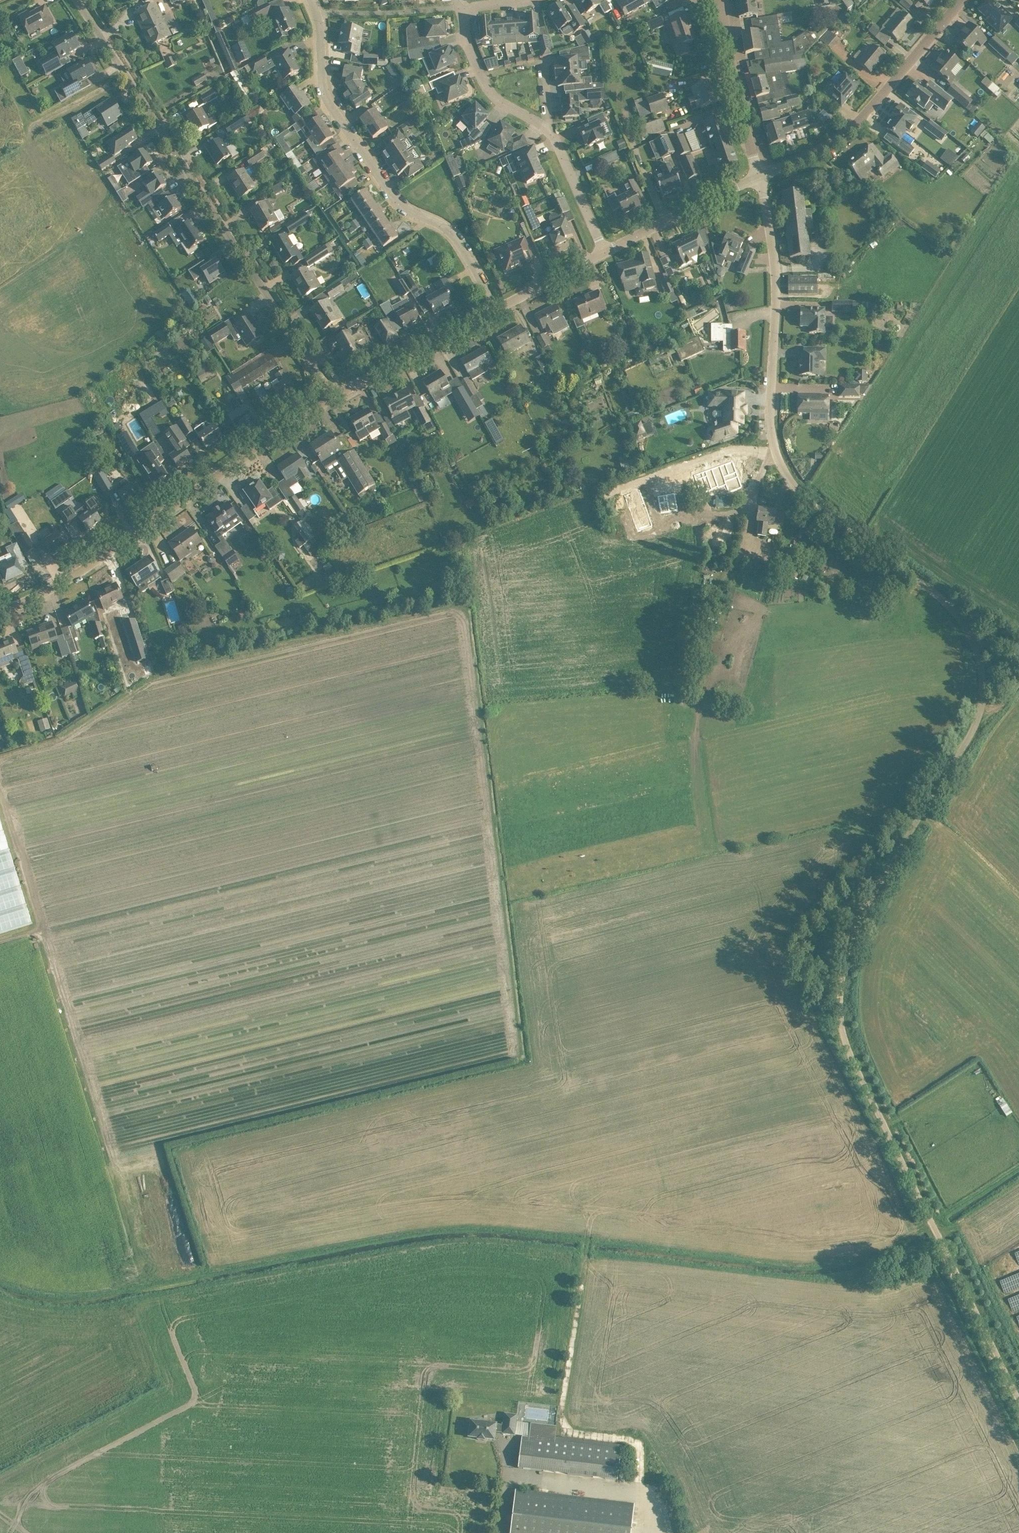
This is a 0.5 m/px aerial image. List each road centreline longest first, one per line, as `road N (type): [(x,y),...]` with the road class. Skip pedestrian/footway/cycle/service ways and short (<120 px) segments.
road 1 (unclassified): [(1018,1401),(840,1023),(838,989),(853,927),(978,722),(970,640),(941,597),(806,507),(783,476),(770,431),(775,313),(758,176)]
road 2 (residential): [(330,398),(80,0)]
road 3 (unclassified): [(0,613),(50,590),(330,398)]
road 4 (residential): [(494,311),(457,238),(391,195),(326,98),(311,0)]
road 5 (residential): [(758,176),(854,127),(963,0)]
road 6 (unclassified): [(330,398),(494,311)]
road 7 (unclassified): [(605,252),(758,176)]
road 8 (residential): [(758,176),(723,16)]
road 9 (residential): [(605,252),(550,130)]
road 10 (residential): [(550,130),(544,65),(480,75)]
road 11 (unclassified): [(494,311),(605,252)]

